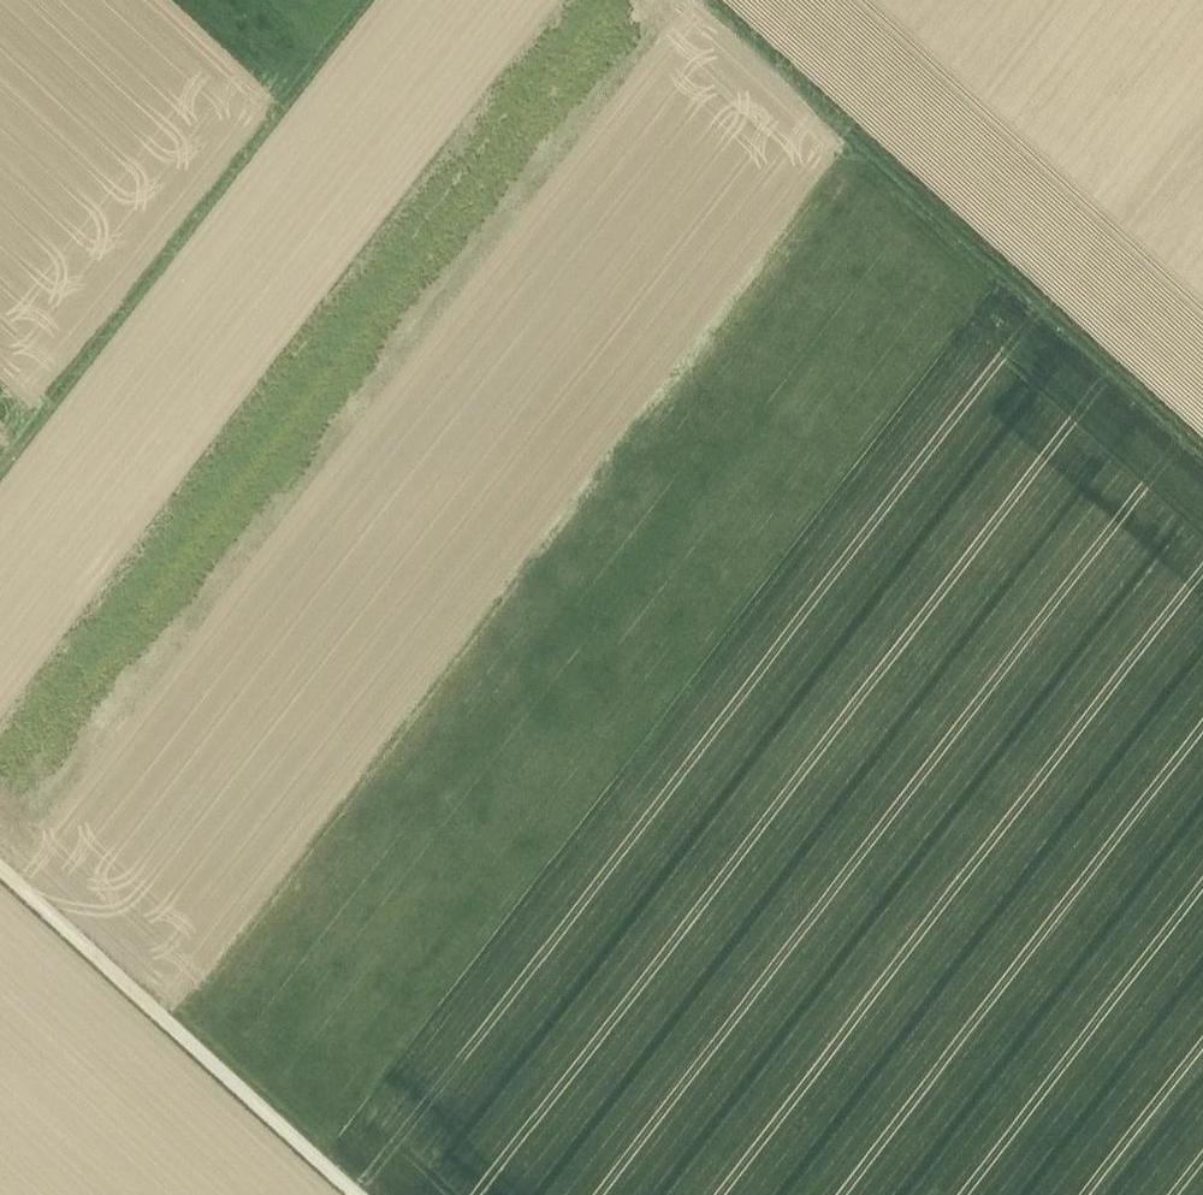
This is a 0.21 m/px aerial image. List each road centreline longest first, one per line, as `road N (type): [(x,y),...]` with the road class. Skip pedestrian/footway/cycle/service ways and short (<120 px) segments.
road 1 (track): [(701,0),(1202,460)]
road 2 (track): [(0,871),(356,1194)]

